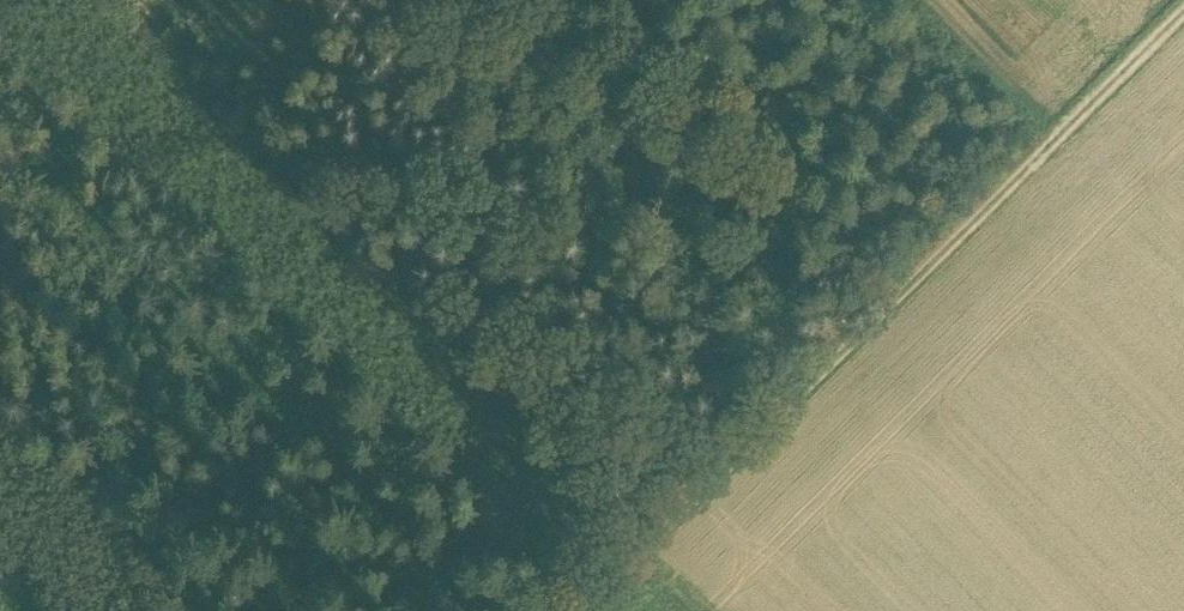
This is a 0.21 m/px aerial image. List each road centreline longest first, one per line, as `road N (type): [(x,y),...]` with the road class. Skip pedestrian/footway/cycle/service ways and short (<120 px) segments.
road 1 (track): [(575,610),(1183,9)]

